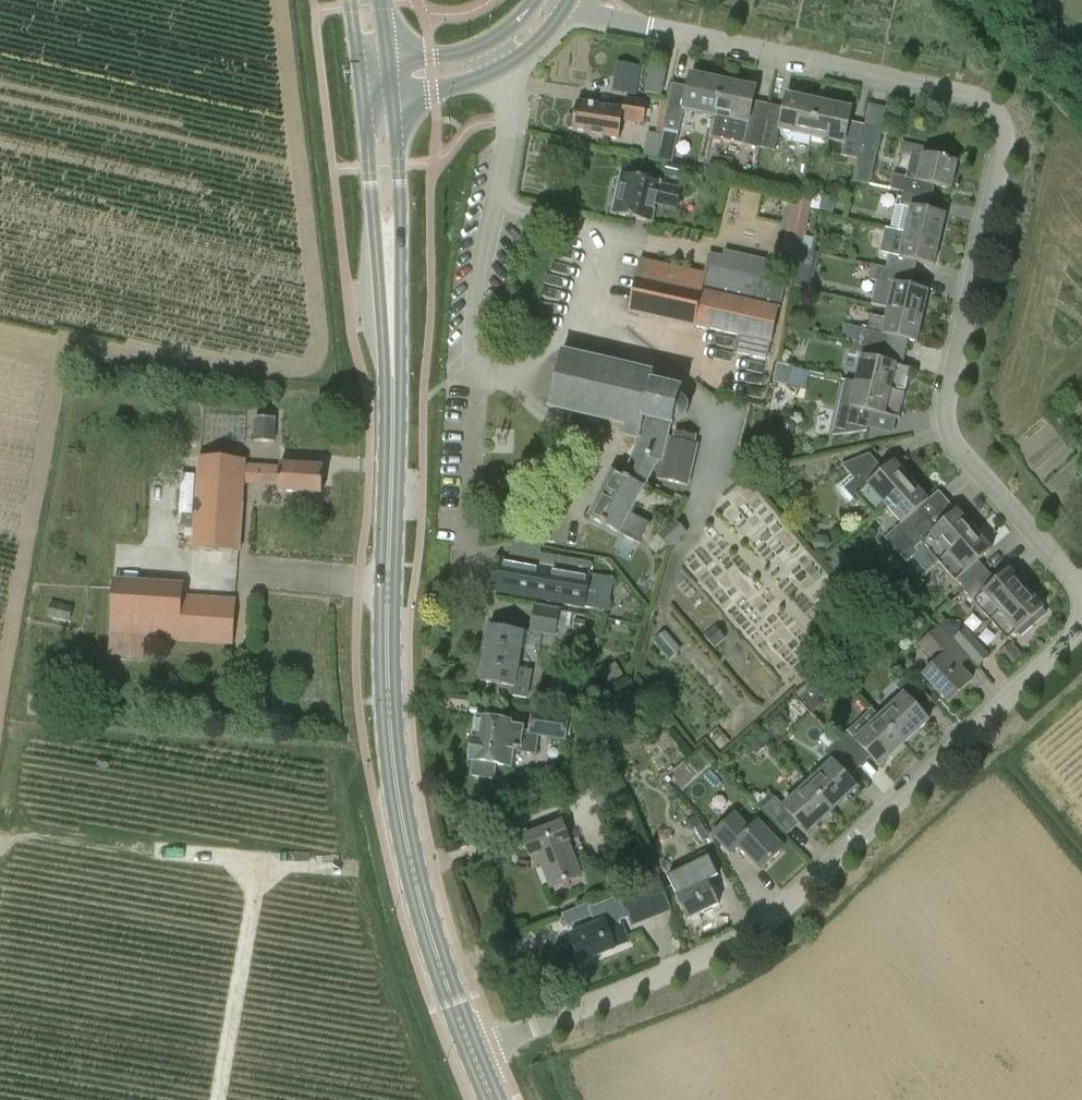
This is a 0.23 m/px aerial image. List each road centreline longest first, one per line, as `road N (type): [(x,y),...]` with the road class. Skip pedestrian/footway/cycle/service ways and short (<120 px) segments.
road 1 (secondary): [(473,1055),(423,917),(390,694),(397,386),(377,75)]
road 2 (residential): [(1081,595),(951,437),(947,418),(1004,147),(995,107),(976,97),(649,26)]
road 3 (residential): [(573,1013),(743,943),(1081,619)]
road 4 (secondary): [(377,75),(466,67),(525,33),(556,0)]

